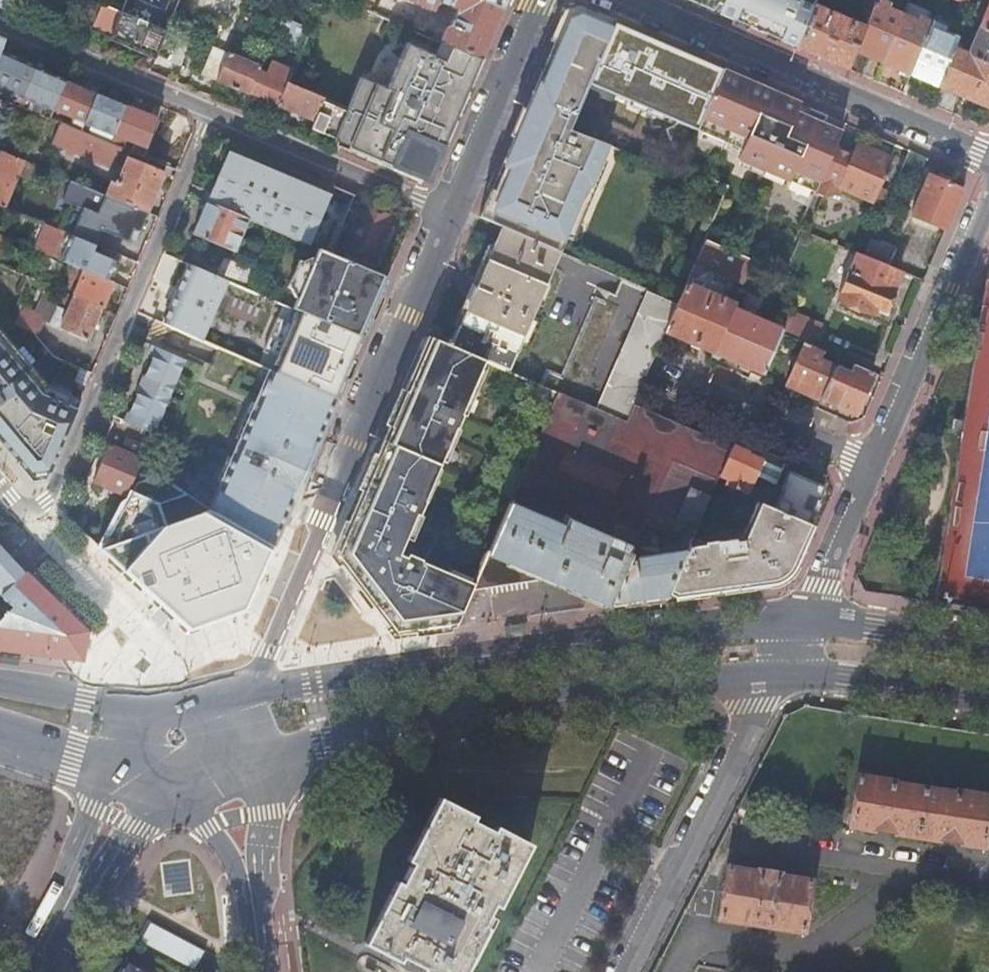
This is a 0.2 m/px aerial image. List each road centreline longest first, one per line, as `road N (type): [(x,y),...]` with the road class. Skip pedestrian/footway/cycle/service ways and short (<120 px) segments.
road 1 (secondary): [(805,620),(699,627),(249,692)]
road 2 (secondary): [(238,766),(391,723),(780,673)]
road 3 (tertiary): [(451,213),(249,692)]
road 4 (residential): [(214,111),(46,503),(21,504),(0,481)]
road 5 (residential): [(988,159),(626,0)]
road 6 (residential): [(780,673),(627,971)]
road 7 (residential): [(872,465),(988,197)]
road 8 (residential): [(214,111),(451,213)]
road 9 (residential): [(0,22),(214,111)]
road 10 (tertiary): [(540,0),(451,213)]
road 11 (residential): [(872,465),(664,375)]
road 12 (secondary): [(780,673),(988,698)]
road 13 (residential): [(263,971),(238,766)]
road 14 (secondary): [(988,644),(805,620)]
road 15 (residential): [(805,620),(872,465)]
road 16 (tertiary): [(70,900),(108,867),(173,782)]
road 17 (tertiary): [(108,769),(75,849),(70,900)]
road 18 (secondary): [(126,707),(0,680)]

